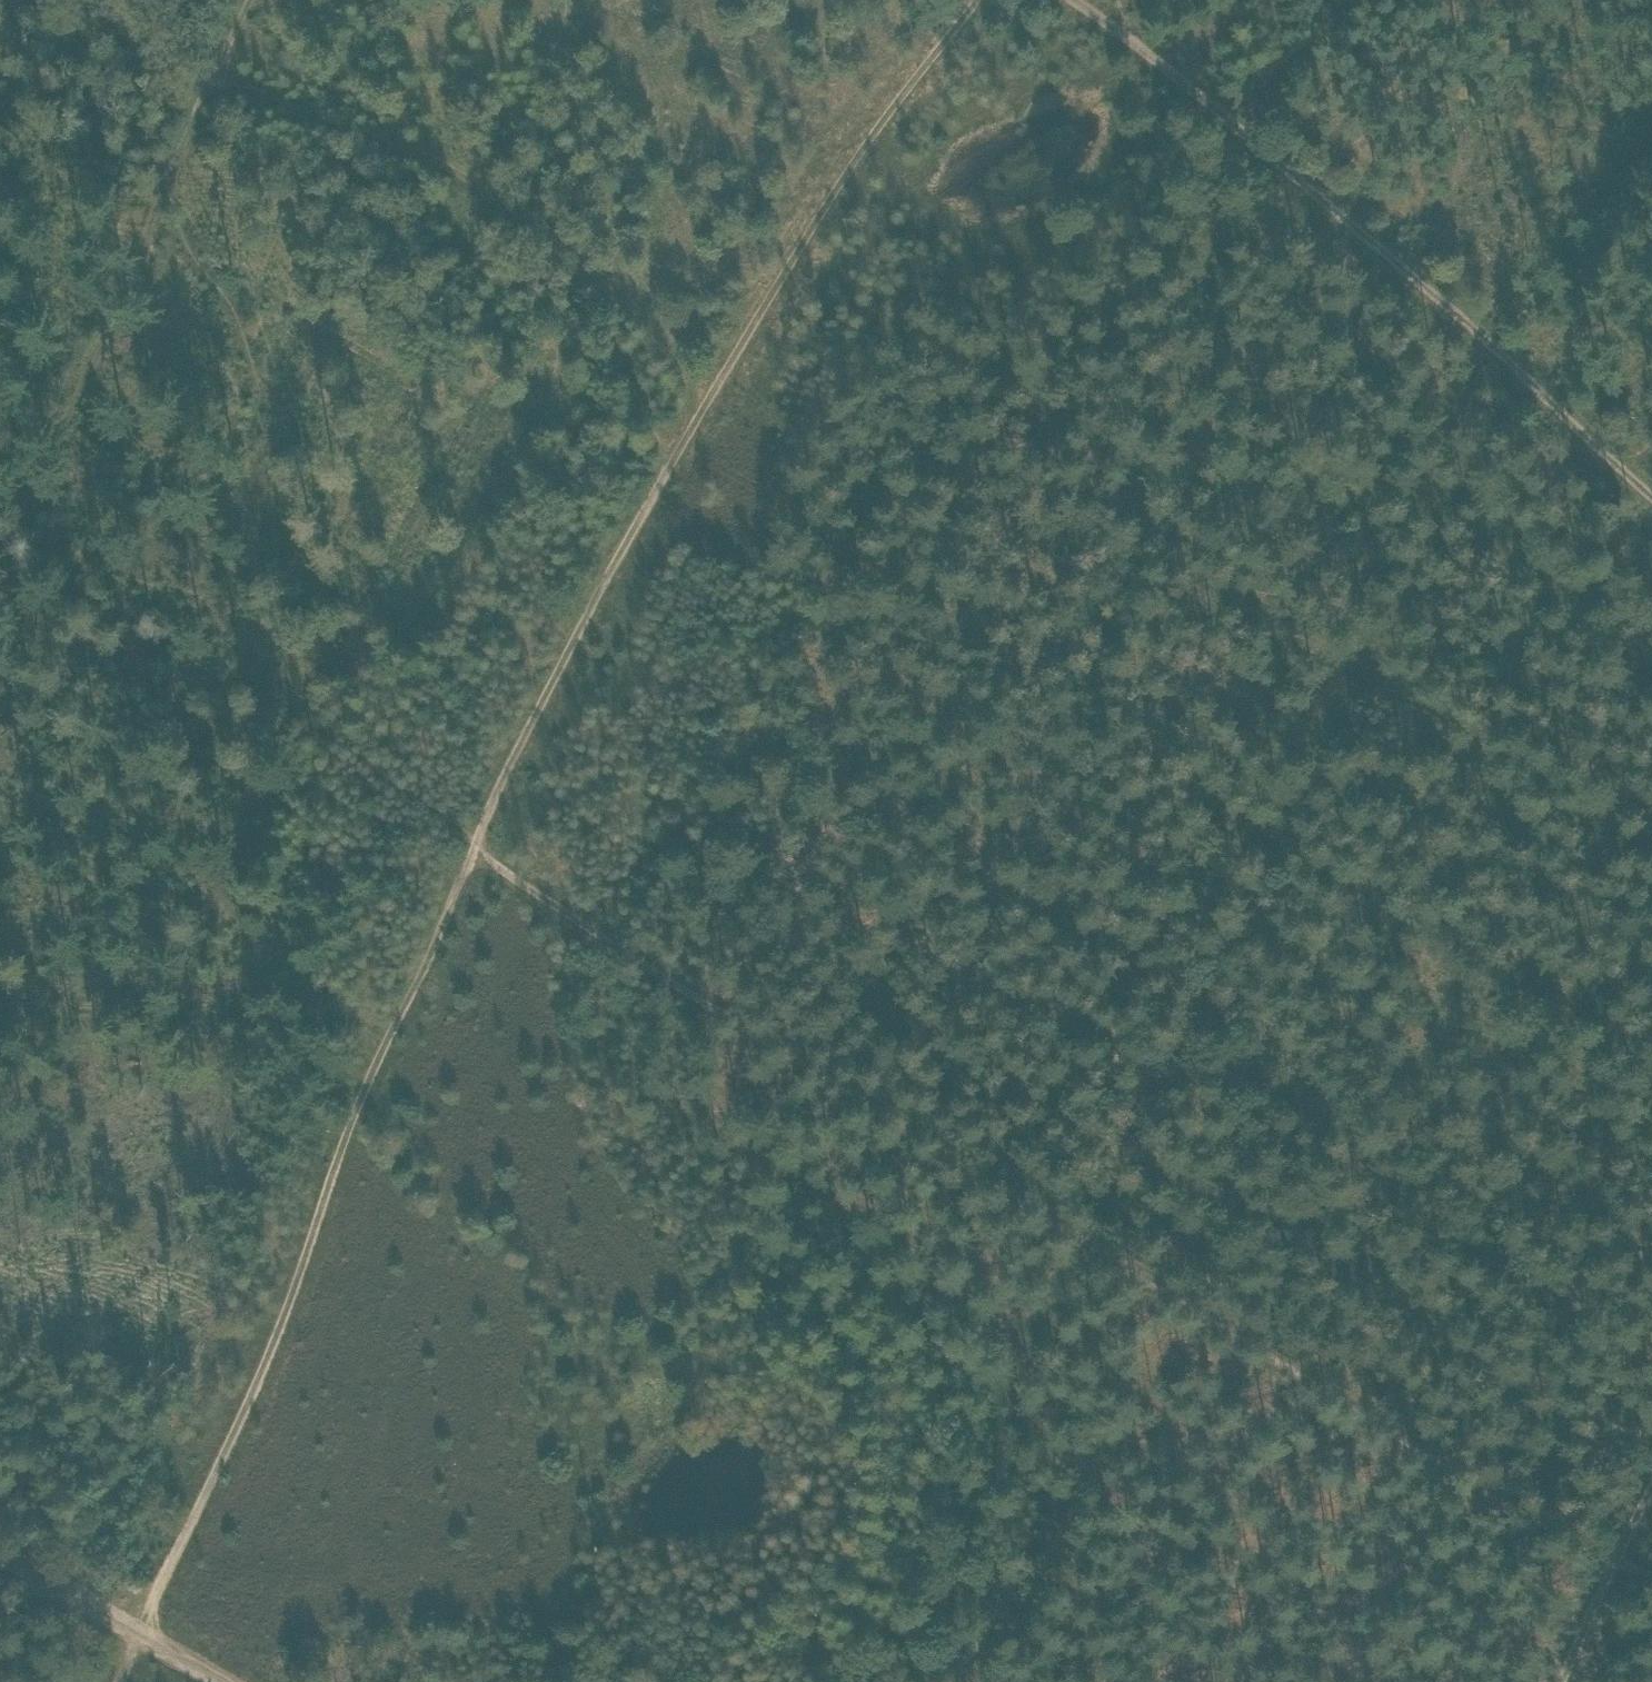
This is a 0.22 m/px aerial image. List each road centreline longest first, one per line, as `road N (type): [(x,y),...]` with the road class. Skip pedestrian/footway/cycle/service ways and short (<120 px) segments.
road 1 (track): [(469,846),(1613,1569),(1651,1580)]
road 2 (track): [(149,1624),(290,1286),(347,1094),(469,846)]
road 3 (track): [(1603,461),(1209,88),(1078,0)]
road 4 (track): [(205,91),(268,117),(417,147),(509,207),(687,351),(699,393),(675,459),(655,473)]
road 5 (track): [(699,393),(857,158),(984,0)]
road 6 (track): [(169,177),(0,575)]
road 7 (track): [(469,846),(655,473)]
road 8 (track): [(0,1544),(256,1681)]
road 9 (track): [(20,0),(205,91)]
road 10 (track): [(1651,1501),(1564,1681)]

